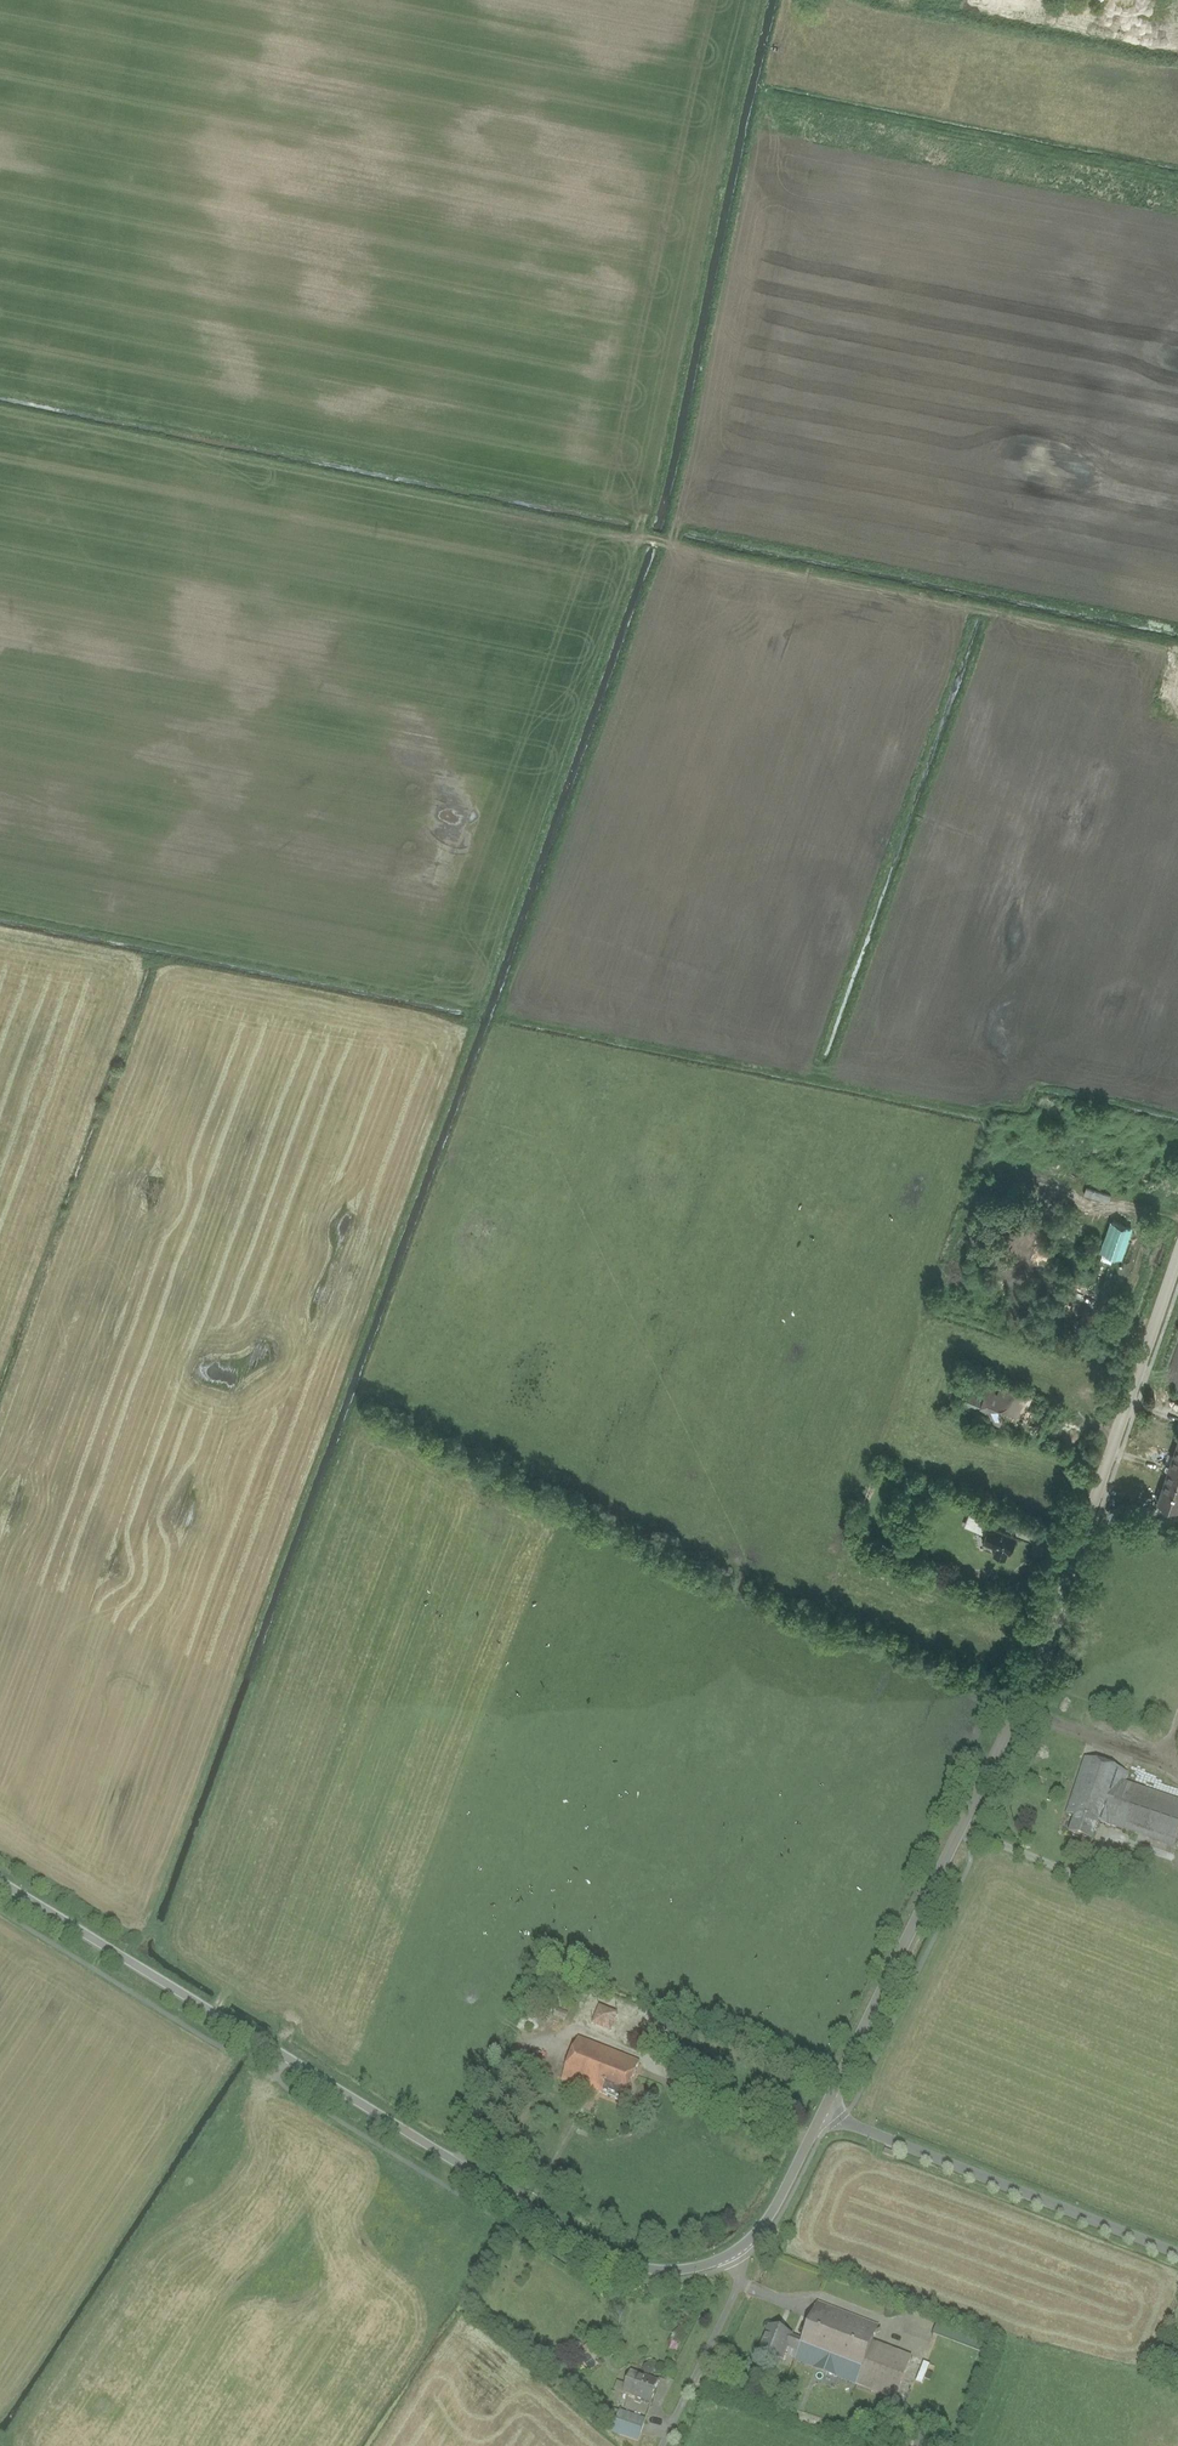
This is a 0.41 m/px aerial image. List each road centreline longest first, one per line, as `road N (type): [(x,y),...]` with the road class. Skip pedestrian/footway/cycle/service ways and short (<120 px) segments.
road 1 (secondary): [(824,2114),(1023,1703),(1177,1255)]
road 2 (tertiary): [(0,1884),(609,2257),(676,2271),(738,2252)]
road 3 (tertiary): [(824,2114),(1177,2252)]
road 4 (unclassified): [(738,2252),(738,2284),(663,2445)]
road 5 (tertiary): [(738,2252),(768,2220),(824,2114)]

